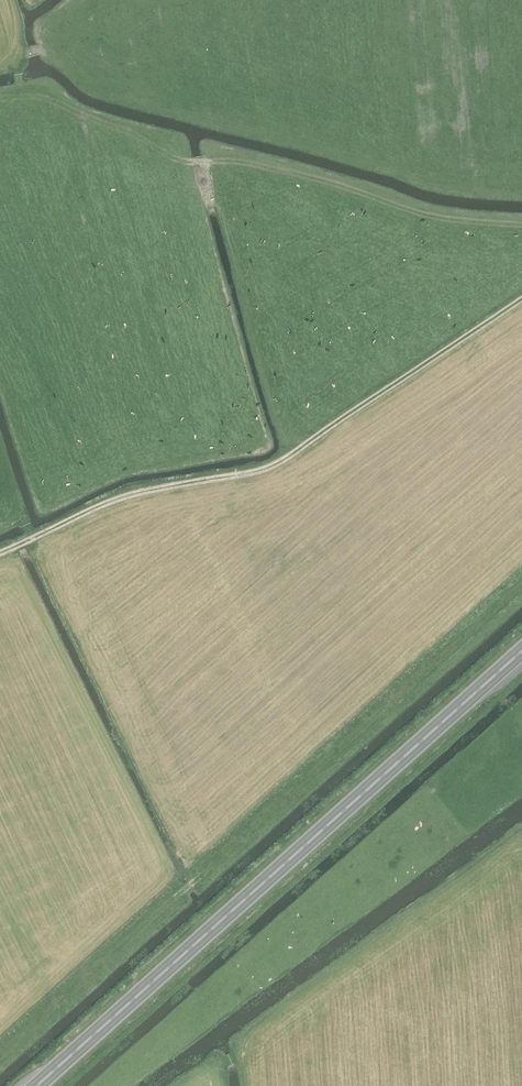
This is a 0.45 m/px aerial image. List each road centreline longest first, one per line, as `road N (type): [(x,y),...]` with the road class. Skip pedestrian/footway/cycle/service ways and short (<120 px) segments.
road 1 (trunk): [(37,1085),(521,650)]
road 2 (track): [(521,299),(267,470),(99,506),(0,553)]

